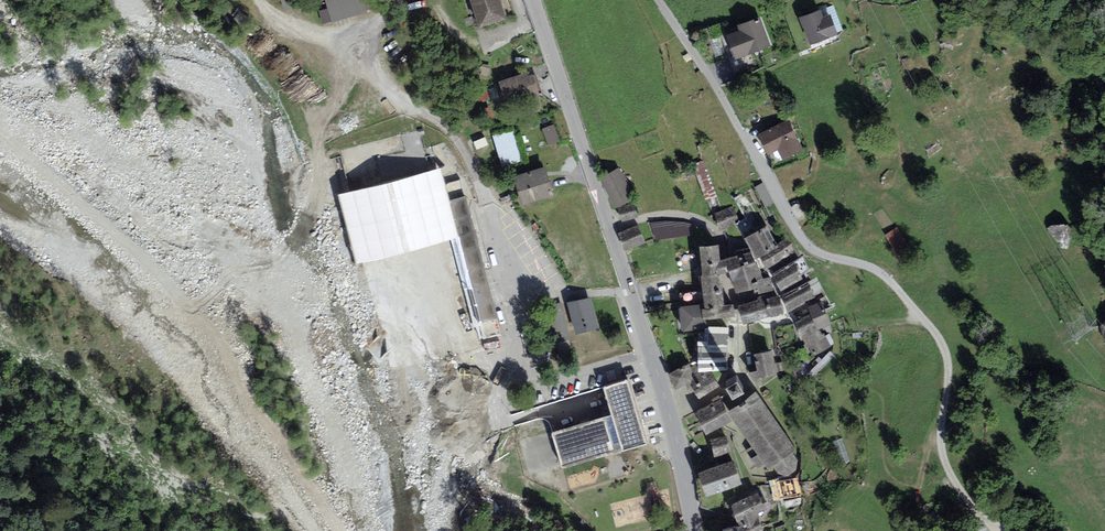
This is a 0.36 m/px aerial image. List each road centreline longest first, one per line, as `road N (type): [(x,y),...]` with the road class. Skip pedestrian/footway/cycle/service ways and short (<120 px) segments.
road 1 (tertiary): [(694,530),(660,383),(534,0)]
road 2 (track): [(791,226),(821,257),(880,274),(936,333),(948,363),(943,453),(975,511),(1011,528),(1051,530)]
road 3 (residential): [(657,0),(721,95),(791,226)]
road 4 (track): [(370,43),(299,29),(258,0)]

